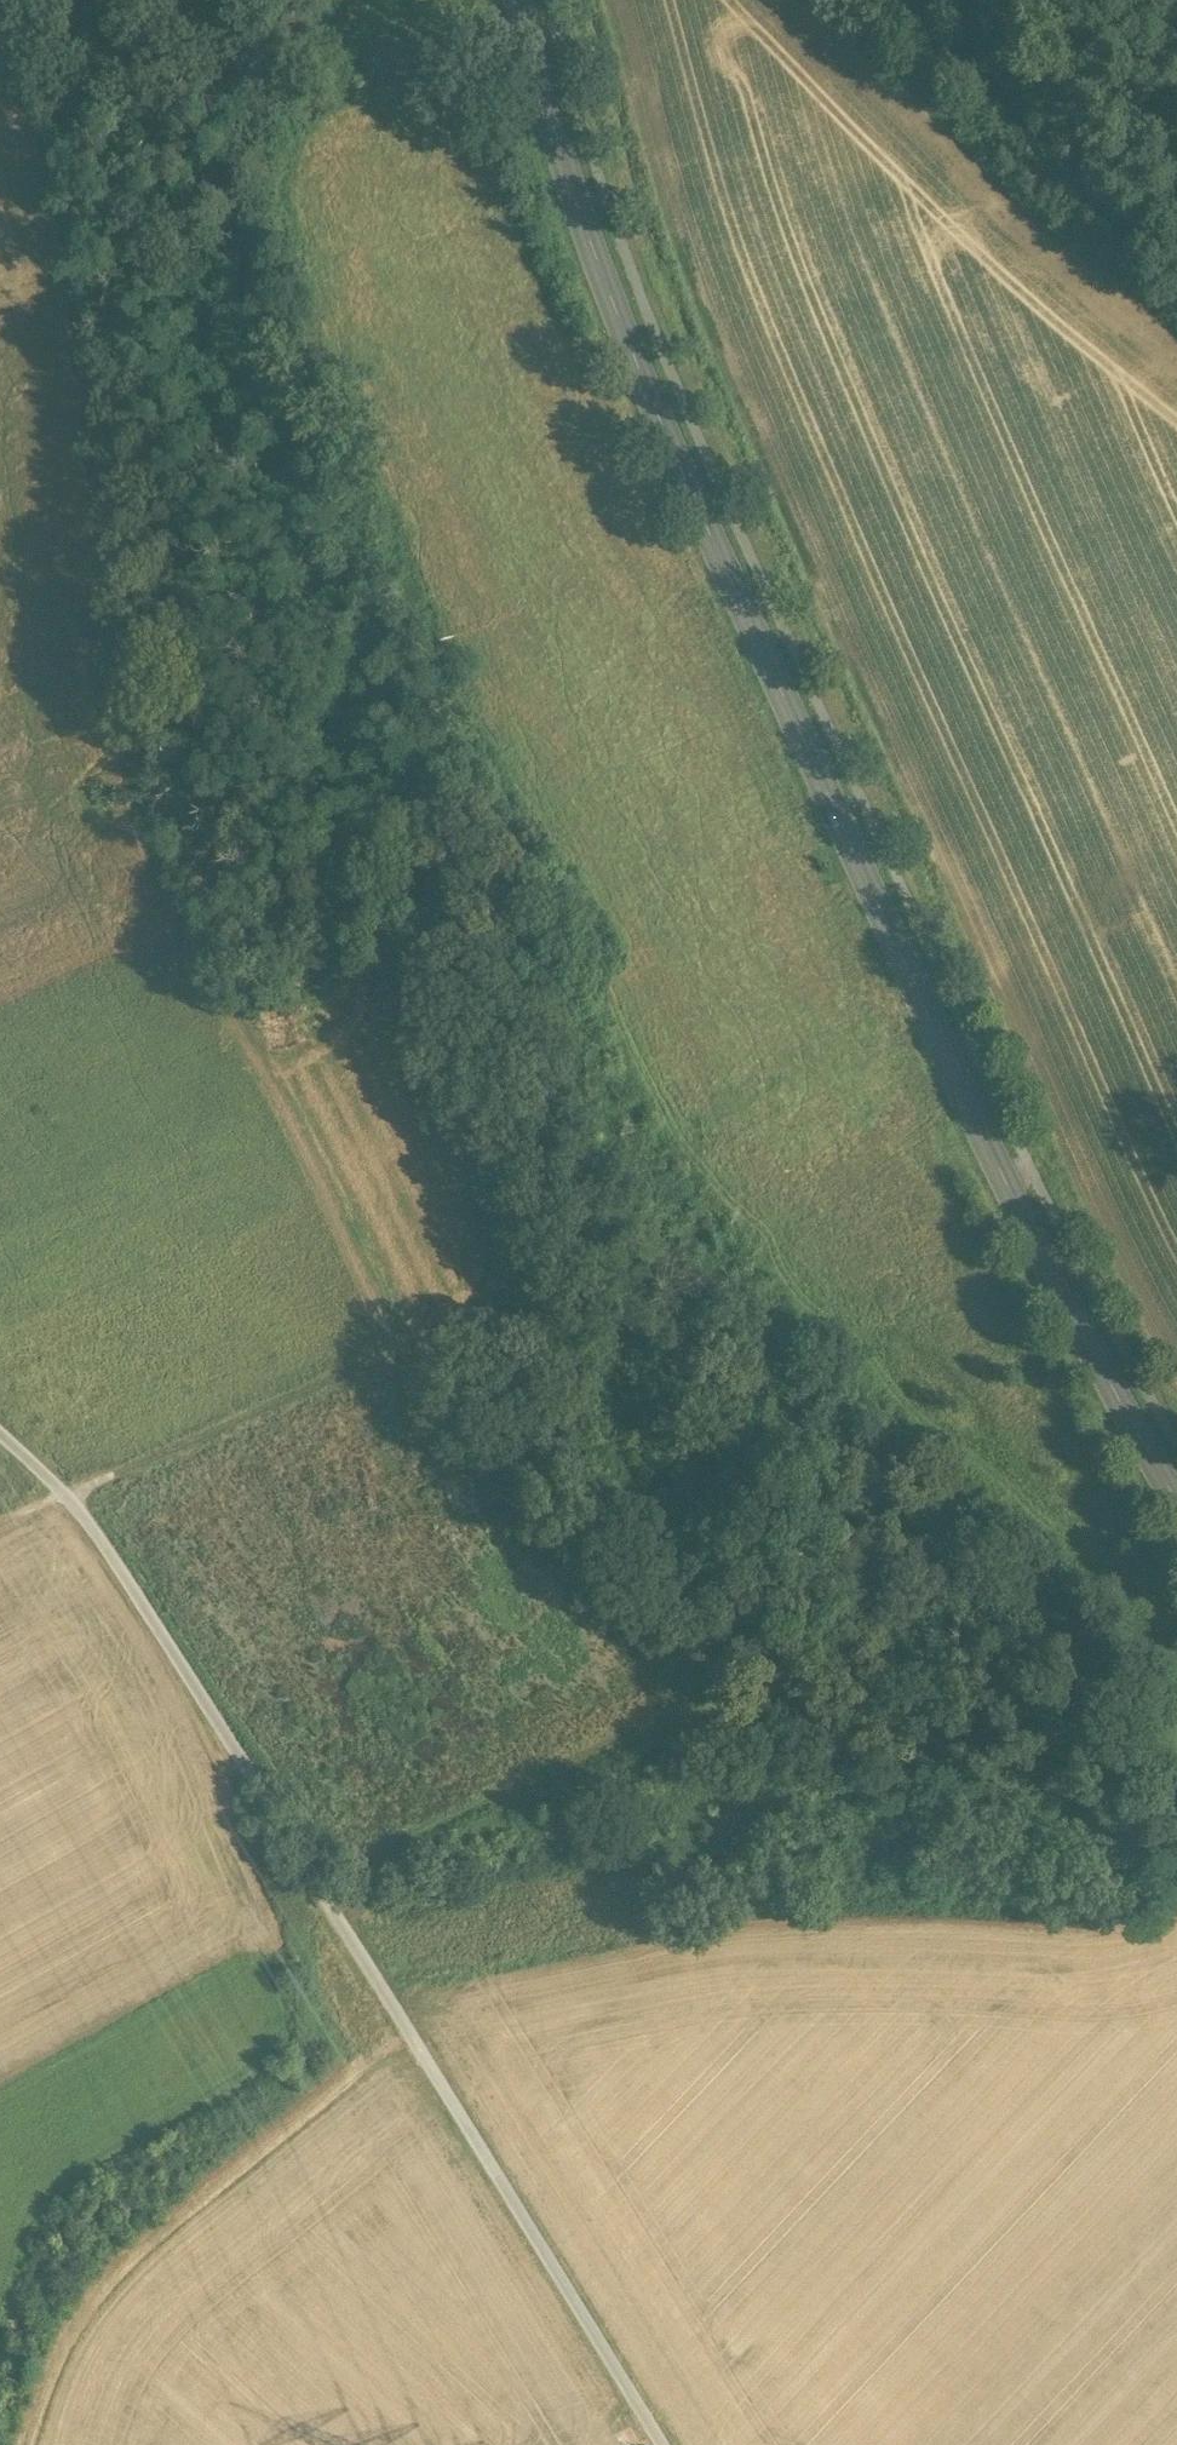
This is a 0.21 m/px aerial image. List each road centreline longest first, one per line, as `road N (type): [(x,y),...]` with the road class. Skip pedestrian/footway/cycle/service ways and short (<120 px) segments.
road 1 (tertiary): [(519,0),(607,298),(770,675),(985,1145),(1176,1503)]
road 2 (track): [(410,1344),(237,1028),(145,822),(113,704),(96,384),(0,15)]
road 3 (track): [(321,1886),(697,1711),(627,1611),(500,1465),(410,1344),(66,1494)]
road 4 (track): [(0,1433),(60,1486),(93,1529),(664,2444)]
road 5 (track): [(29,2444),(58,2338),(83,2299),(361,2068),(308,1986),(322,1929),(339,1918)]

